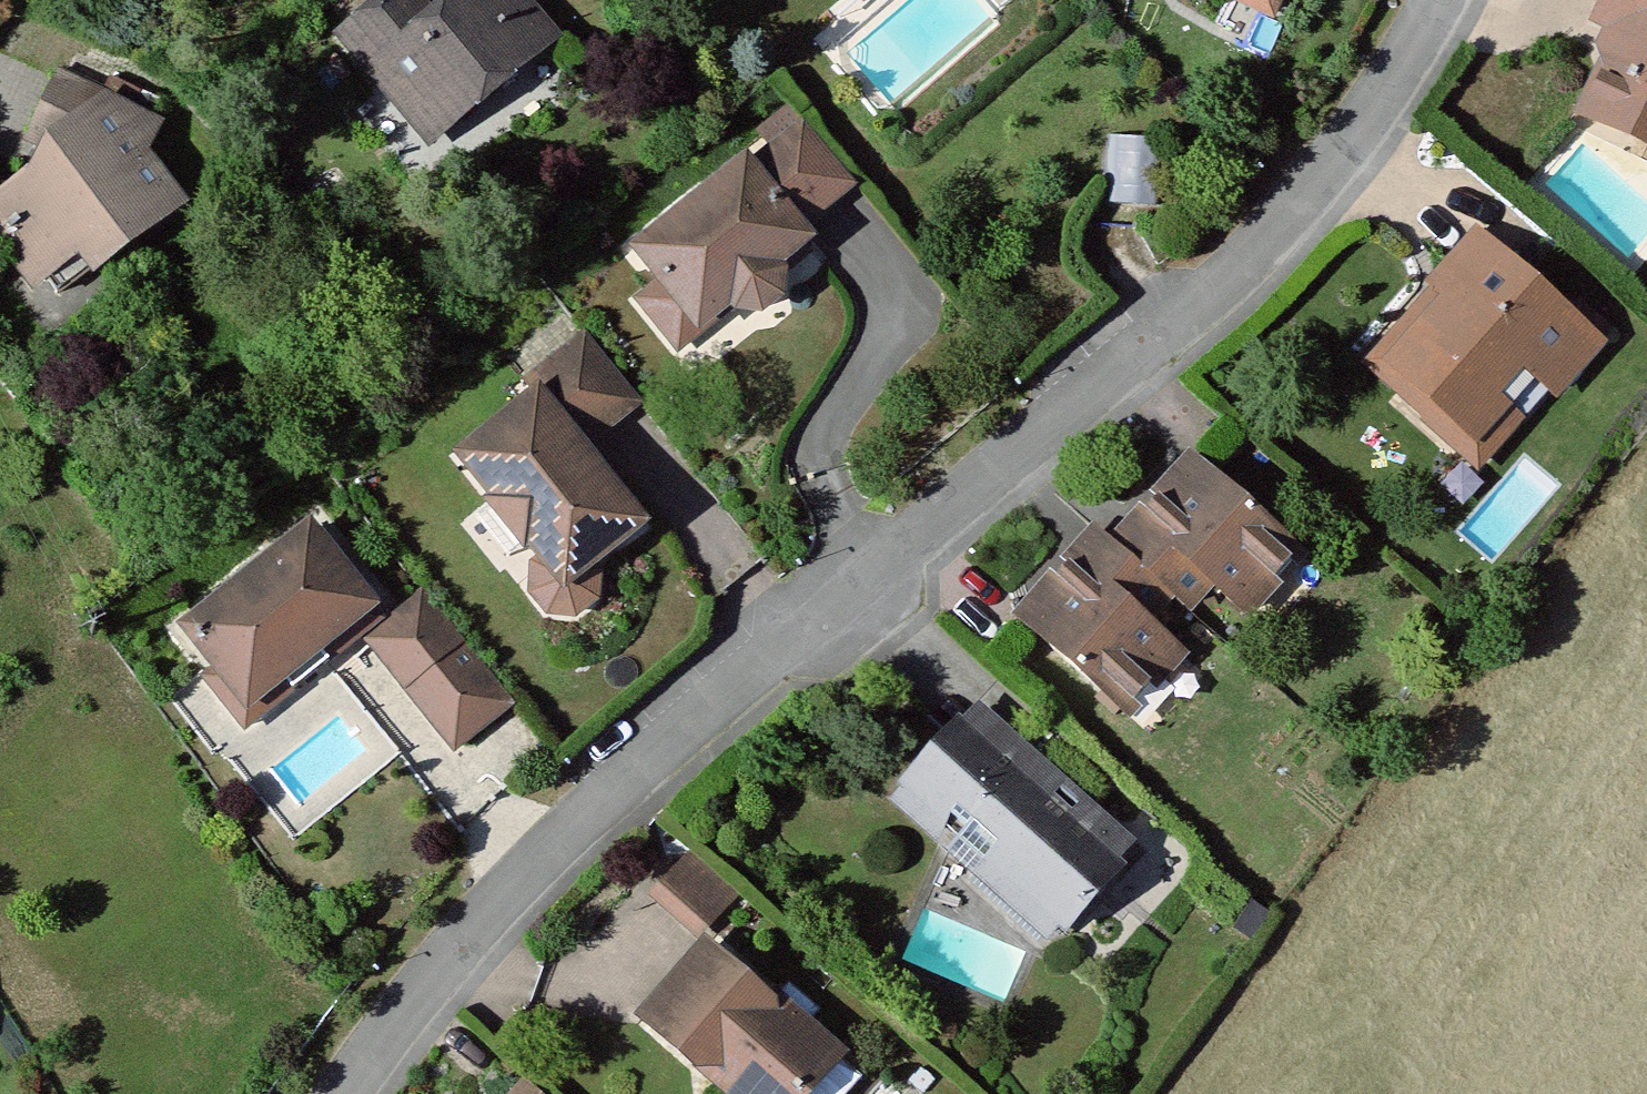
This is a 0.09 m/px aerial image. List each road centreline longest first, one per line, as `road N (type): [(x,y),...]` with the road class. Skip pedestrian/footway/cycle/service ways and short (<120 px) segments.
road 1 (residential): [(346,1093),(457,947),(585,821),(1248,263),(1360,129),(1442,0)]

